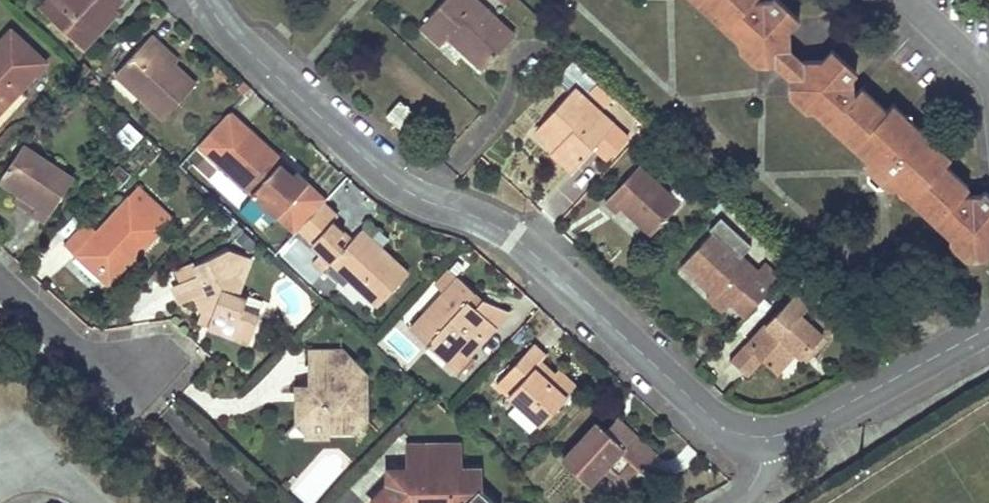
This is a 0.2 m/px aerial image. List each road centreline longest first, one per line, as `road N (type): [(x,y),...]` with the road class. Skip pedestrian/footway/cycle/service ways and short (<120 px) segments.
road 1 (residential): [(206,0),(237,42),(390,182),(511,237),(719,424),(762,437)]
road 2 (residential): [(762,437),(813,422),(988,327)]
road 3 (residential): [(0,279),(97,367),(144,371)]

